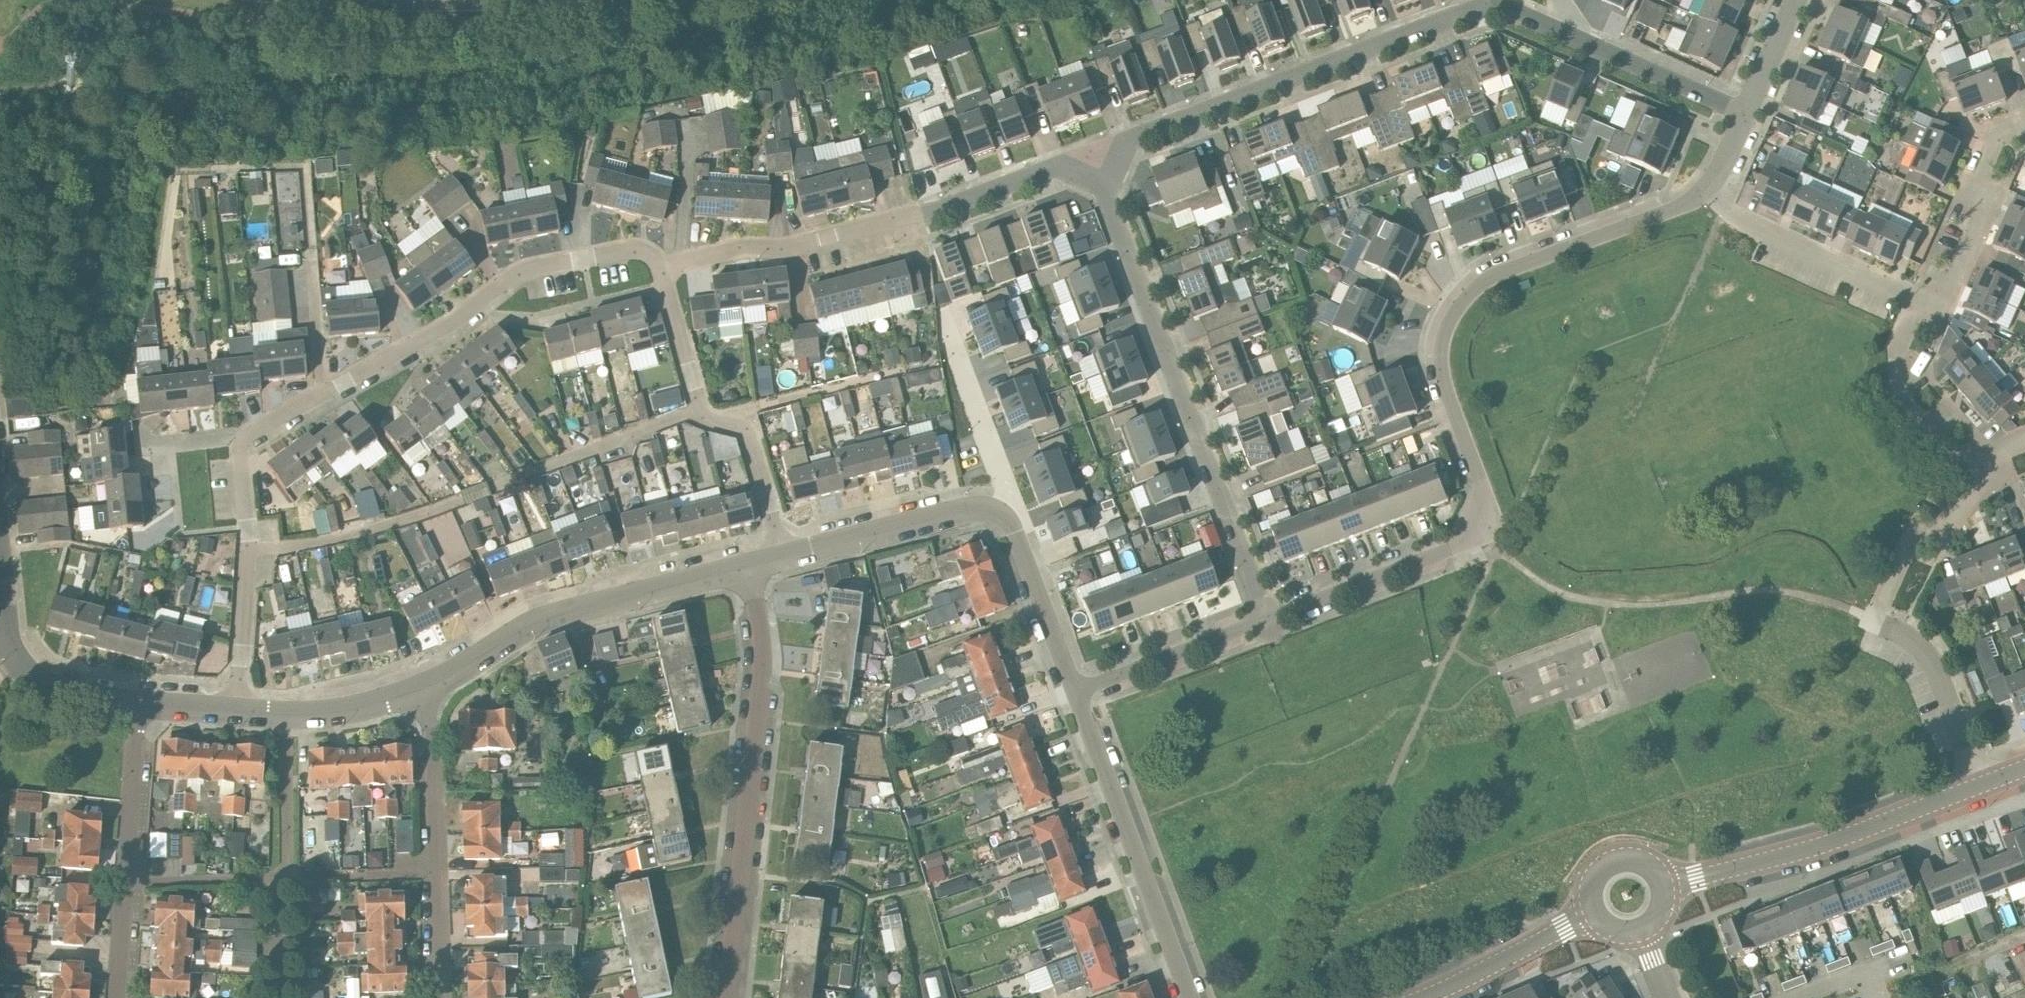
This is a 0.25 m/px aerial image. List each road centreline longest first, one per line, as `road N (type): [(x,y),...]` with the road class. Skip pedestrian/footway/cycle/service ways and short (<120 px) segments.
road 1 (residential): [(1268,618),(1462,544),(1484,488),(1440,358),(1448,325),(1470,293),(1501,272),(1685,204),(1709,186)]
road 2 (residential): [(1106,185),(1126,142),(1495,7),(1745,112)]
road 3 (residential): [(246,435),(435,333),(528,269),(634,250),(660,262)]
road 4 (residential): [(1268,618),(1106,185)]
road 5 (residential): [(728,997),(762,677),(747,566)]
road 6 (residential): [(1979,785),(1934,664),(1911,639),(1874,620),(1905,549),(1942,529),(1978,482)]
road 7 (residential): [(429,684),(540,621),(747,566)]
road 8 (residential): [(1661,884),(1834,840),(1979,785)]
road 9 (residential): [(783,557),(752,443),(700,410),(660,262)]
road 10 (residential): [(1191,997),(1075,692)]
road 11 (residential): [(438,997),(429,684)]
road 12 (residential): [(120,997),(141,703)]
road 13 (residential): [(236,711),(250,548),(240,457),(246,435)]
road 14 (residential): [(660,262),(789,248),(922,214)]
road 15 (residential): [(1917,298),(1748,224),(1709,186)]
road 16 (residential): [(141,703),(83,697),(30,676),(6,634),(0,572)]
road 17 (residential): [(1917,298),(1947,285),(1990,190),(1983,164),(1992,141),(2024,133)]
road 18 (residential): [(1978,482),(1900,395),(1898,346),(1917,298)]
road 19 (residential): [(1075,692),(1268,618)]
road 20 (residential): [(783,557),(981,506)]
road 21 (residential): [(1003,512),(1009,493),(945,321)]
road 22 (residential): [(922,214),(1059,164),(1106,185)]
road 23 (residential): [(236,711),(336,711),(429,684)]
road 24 (residential): [(1419,997),(1593,910)]
road 25 (residential): [(1075,692),(1003,512)]
road 26 (residential): [(246,435),(170,443),(178,533)]
road 27 (residential): [(1745,112),(1797,0)]

